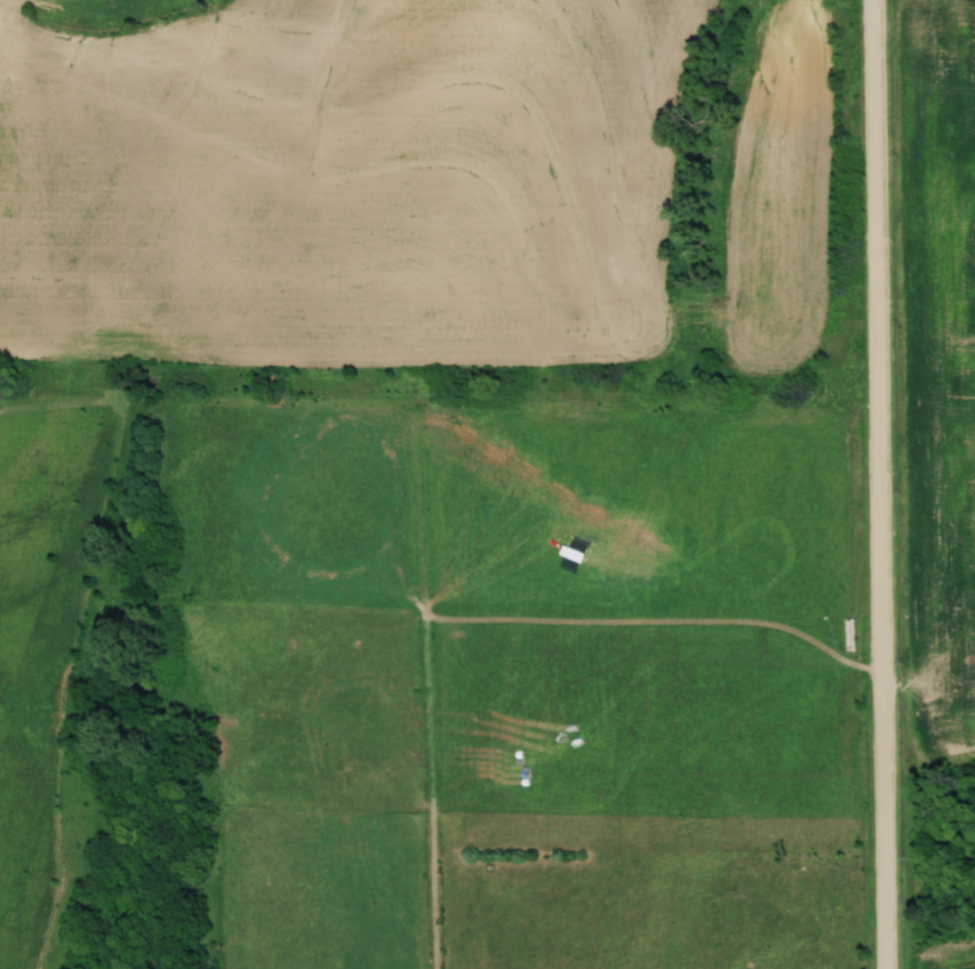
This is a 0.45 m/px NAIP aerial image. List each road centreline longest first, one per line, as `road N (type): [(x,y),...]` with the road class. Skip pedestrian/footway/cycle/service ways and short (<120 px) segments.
road 1 (residential): [(873,0),(887,968)]

